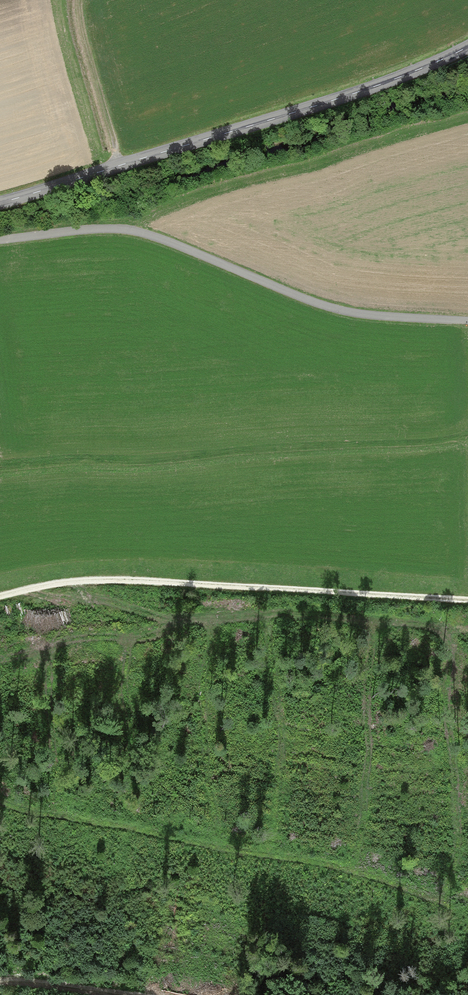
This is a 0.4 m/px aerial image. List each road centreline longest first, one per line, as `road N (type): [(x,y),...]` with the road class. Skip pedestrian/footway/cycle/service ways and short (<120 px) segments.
road 1 (tertiary): [(467,47),(370,87),(0,203)]
road 2 (track): [(467,321),(310,302),(130,231),(0,240)]
road 3 (track): [(0,588),(108,575),(467,609)]
road 4 (track): [(120,166),(78,0)]
road 5 (track): [(123,994),(0,981)]

